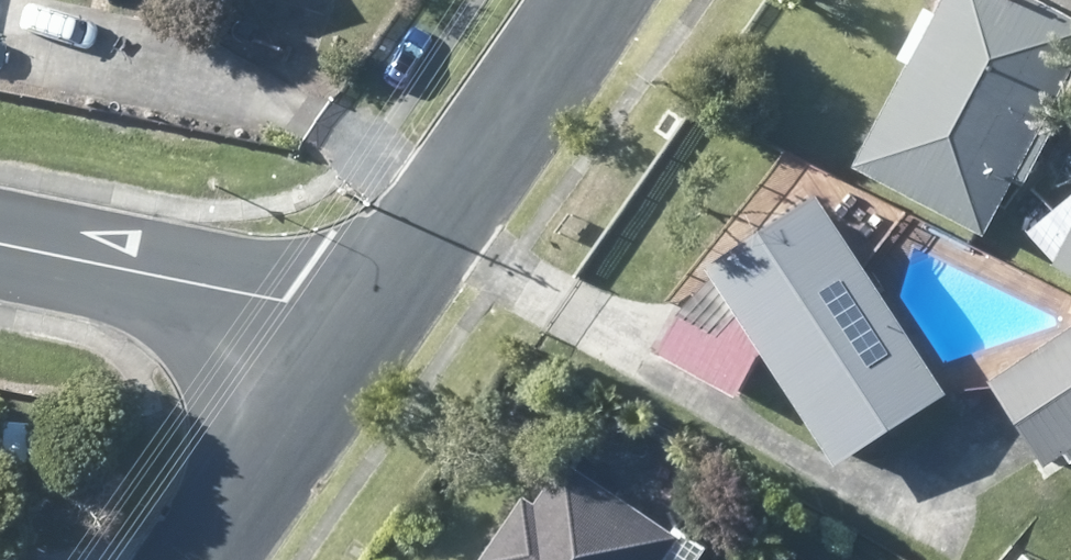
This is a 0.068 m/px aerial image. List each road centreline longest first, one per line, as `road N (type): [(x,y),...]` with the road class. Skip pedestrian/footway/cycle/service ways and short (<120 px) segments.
road 1 (residential): [(343,344),(589,0)]
road 2 (residential): [(0,245),(282,302),(343,344)]
road 3 (residential): [(193,559),(343,344)]

